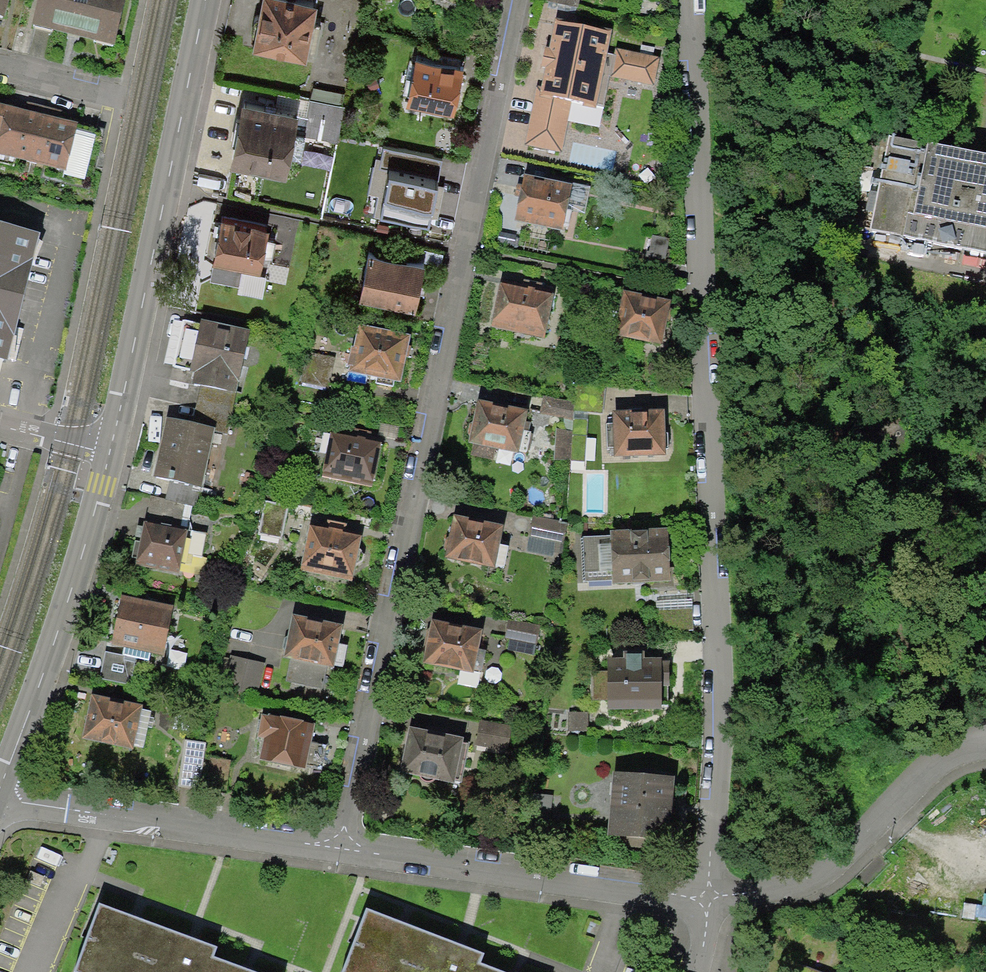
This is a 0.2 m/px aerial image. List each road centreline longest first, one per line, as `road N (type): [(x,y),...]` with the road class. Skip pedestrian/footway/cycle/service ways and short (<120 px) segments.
road 1 (residential): [(692,0),(712,566),(711,904)]
road 2 (residential): [(515,0),(340,848)]
road 3 (tertiary): [(109,451),(205,0)]
road 4 (residential): [(340,848),(711,904)]
road 5 (tertiary): [(0,786),(69,599),(109,451)]
road 6 (residential): [(0,799),(340,848)]
road 7 (residential): [(711,904),(771,895),(834,863),(913,783),(971,741),(985,742)]
road 8 (residential): [(120,97),(0,67)]

